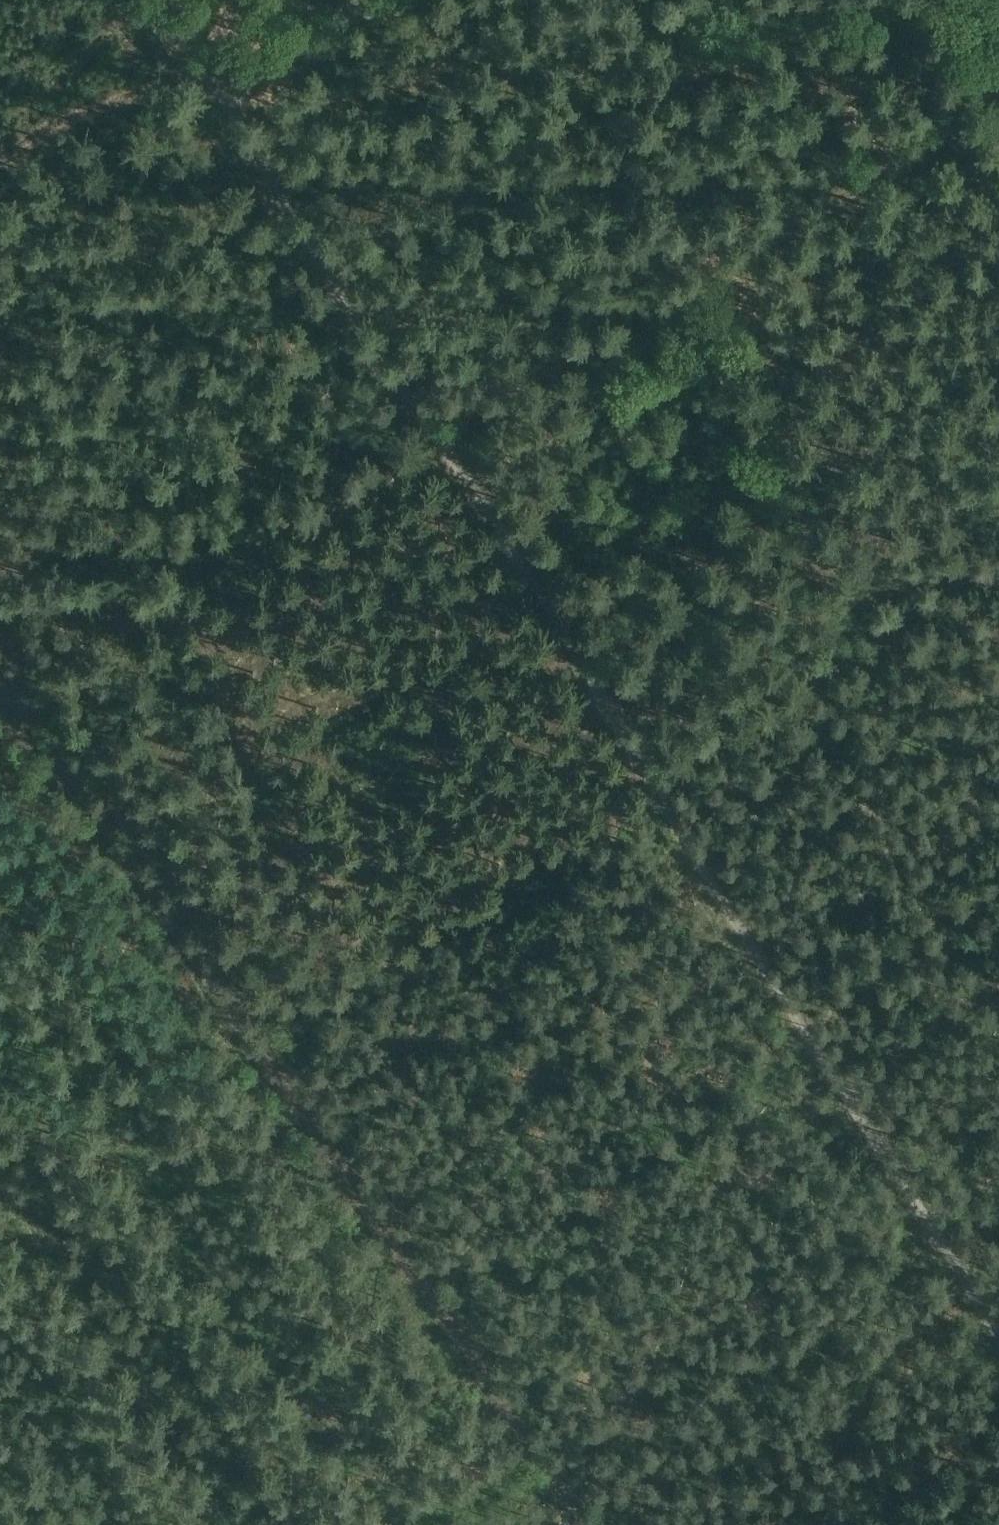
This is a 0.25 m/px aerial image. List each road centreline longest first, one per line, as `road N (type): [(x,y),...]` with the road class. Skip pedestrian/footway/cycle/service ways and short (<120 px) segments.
road 1 (track): [(222,93),(333,284),(440,439),(998,1338)]
road 2 (track): [(585,1524),(0,674)]
road 3 (track): [(222,93),(379,0)]

